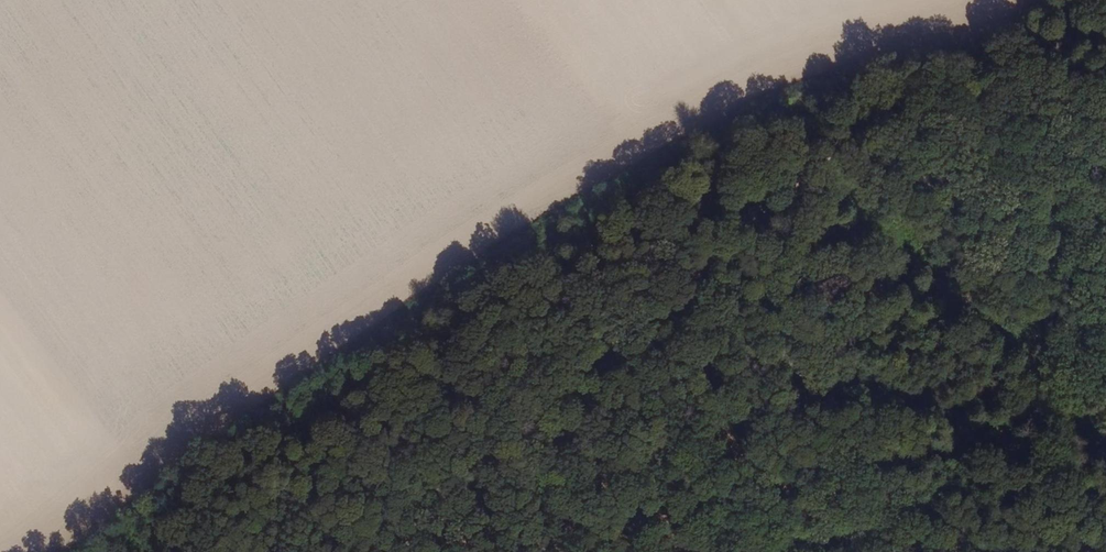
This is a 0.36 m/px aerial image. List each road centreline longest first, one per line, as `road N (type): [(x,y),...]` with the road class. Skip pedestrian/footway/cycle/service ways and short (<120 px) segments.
road 1 (track): [(1105,56),(982,90),(955,108),(829,150),(786,187)]

